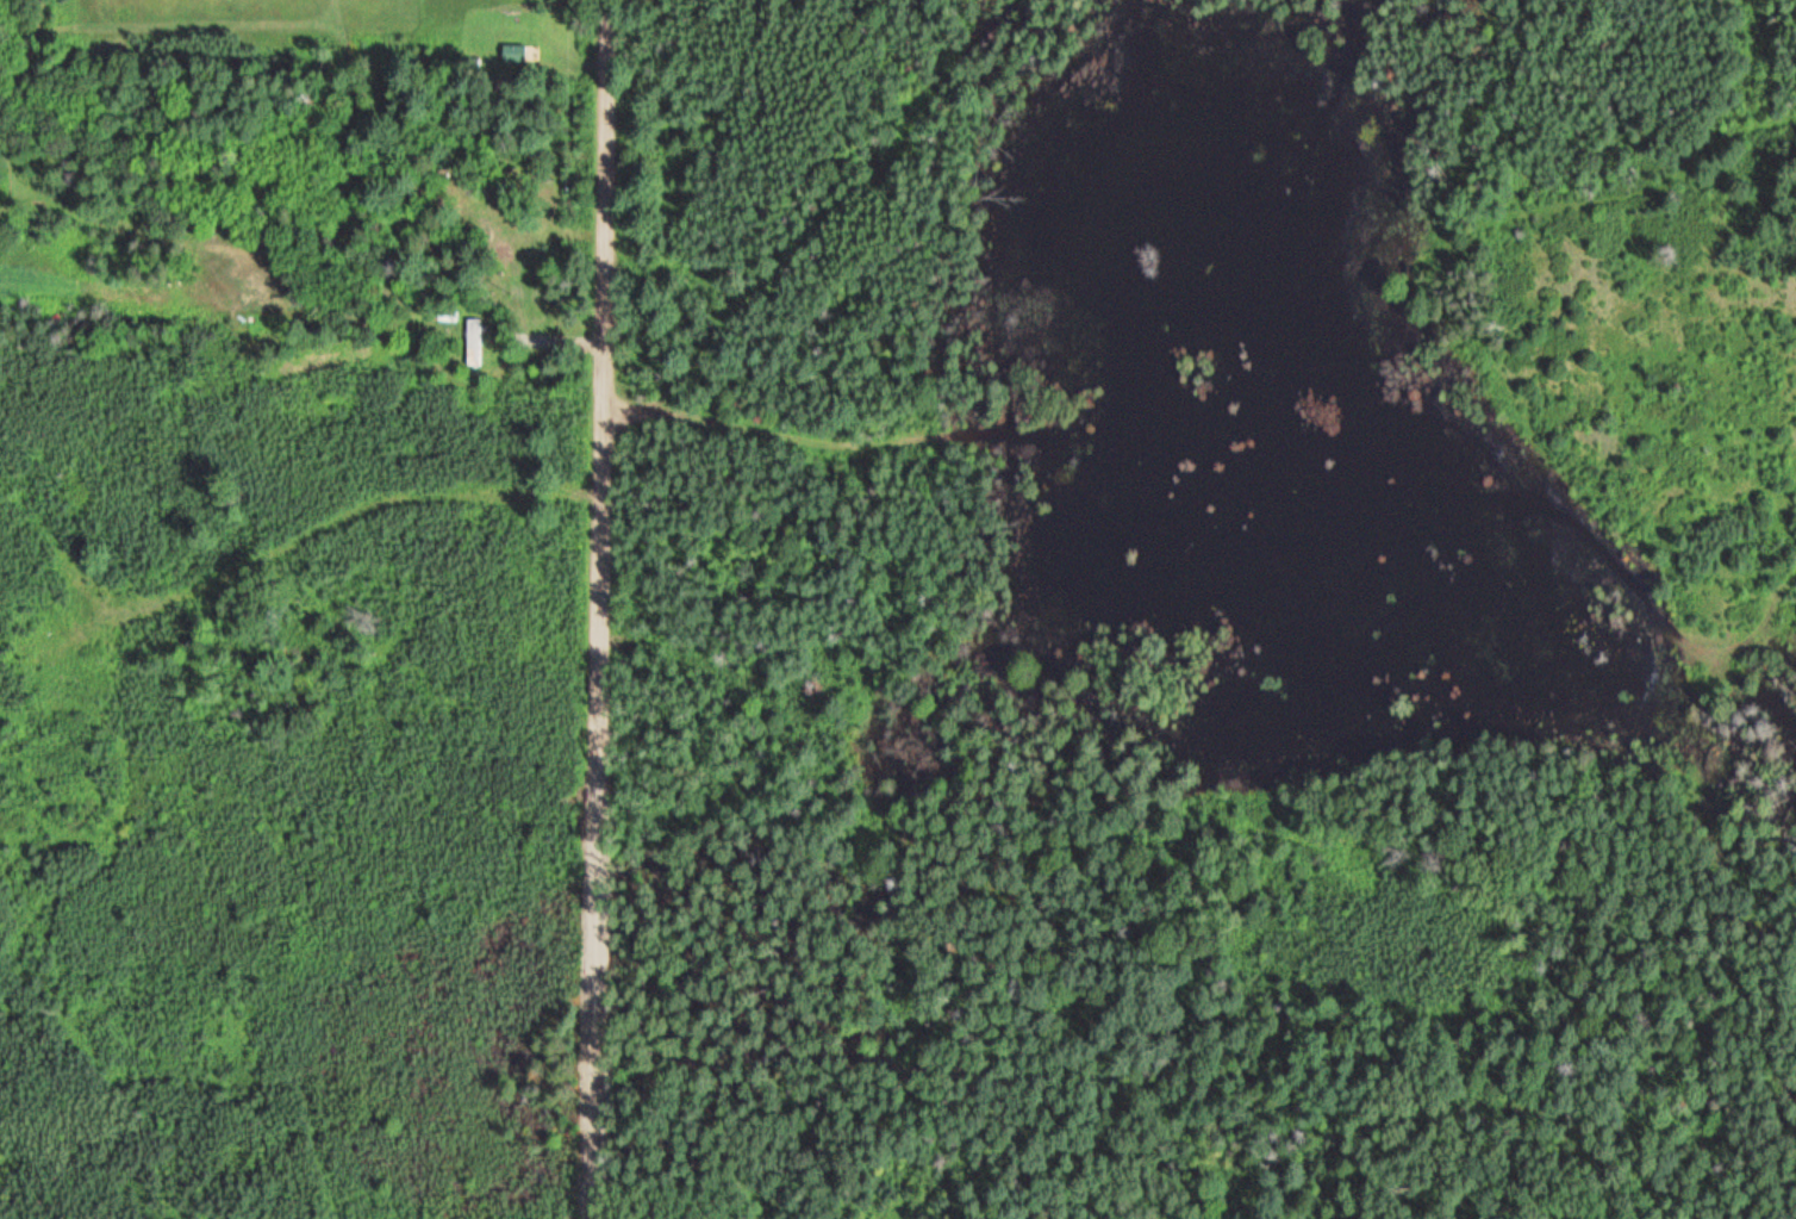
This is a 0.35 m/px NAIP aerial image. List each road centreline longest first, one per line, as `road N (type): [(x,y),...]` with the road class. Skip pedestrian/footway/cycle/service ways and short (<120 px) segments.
road 1 (residential): [(589,1218),(608,0)]

